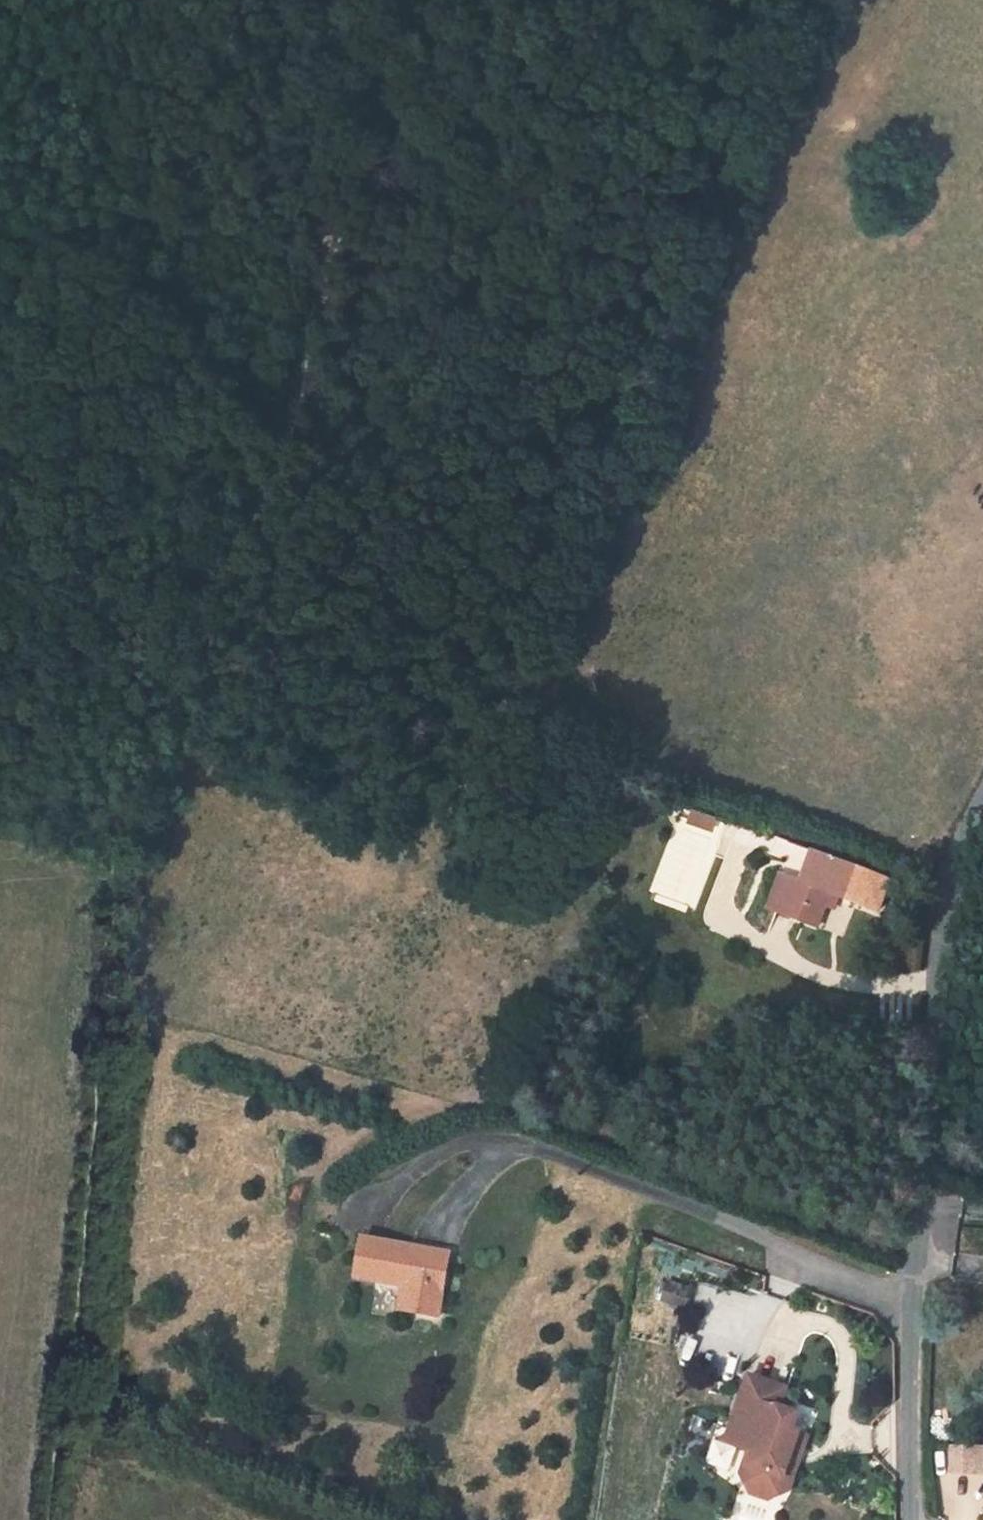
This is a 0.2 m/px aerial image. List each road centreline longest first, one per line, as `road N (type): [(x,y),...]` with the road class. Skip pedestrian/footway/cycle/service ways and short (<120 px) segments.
road 1 (track): [(55,1519),(100,1100),(101,937),(133,773),(222,604),(290,437),(318,284),(318,157),(279,0)]
road 2 (unclassified): [(982,788),(941,873),(906,1285),(909,1519)]

